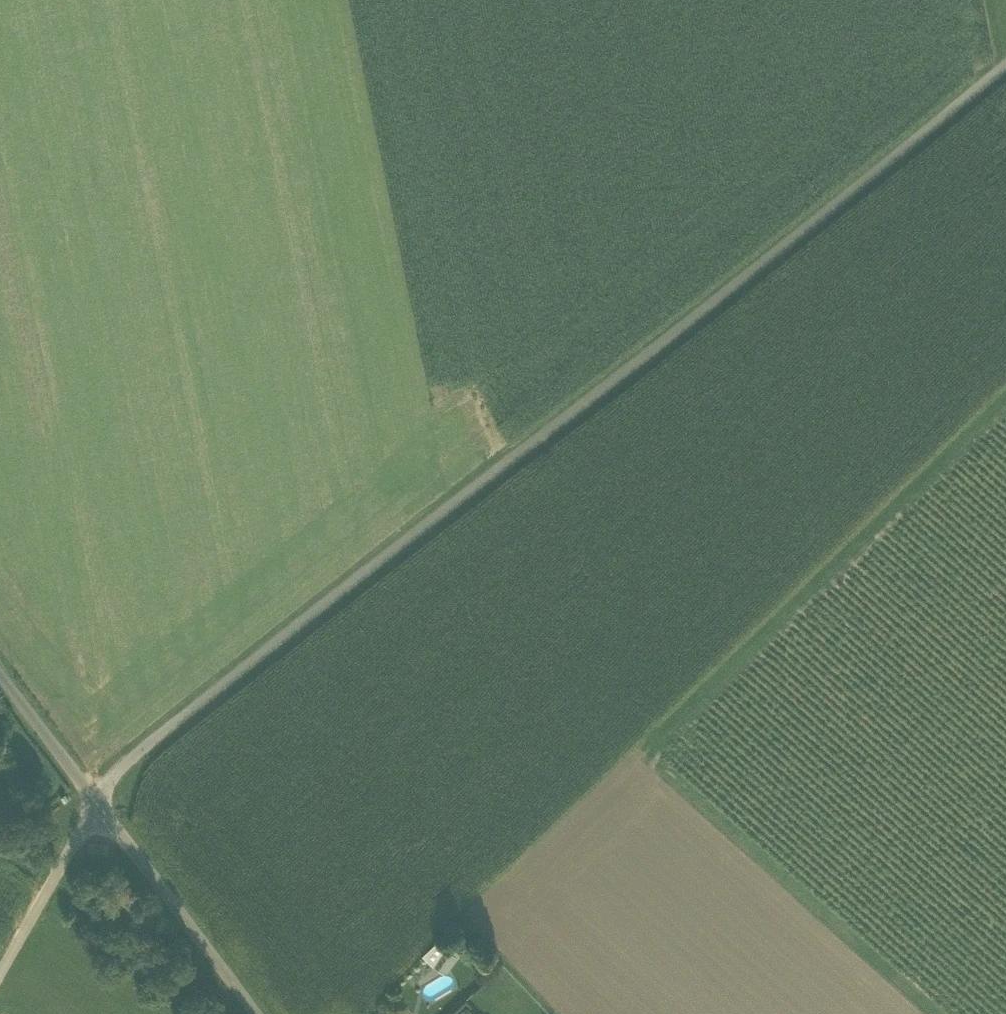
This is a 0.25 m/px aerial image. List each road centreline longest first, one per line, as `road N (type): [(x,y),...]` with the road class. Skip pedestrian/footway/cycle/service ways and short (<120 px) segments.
road 1 (track): [(0,974),(82,829),(88,789),(1005,69)]
road 2 (unclassified): [(251,1013),(0,677)]

